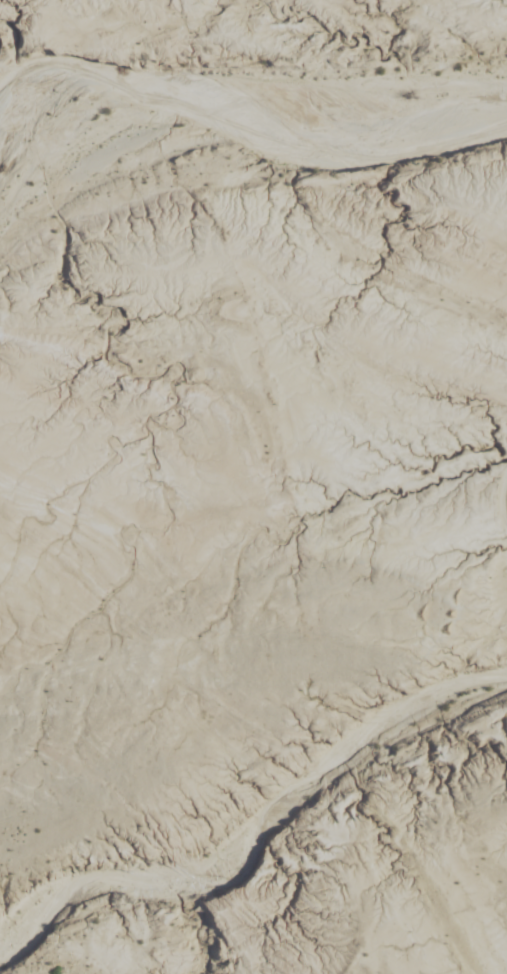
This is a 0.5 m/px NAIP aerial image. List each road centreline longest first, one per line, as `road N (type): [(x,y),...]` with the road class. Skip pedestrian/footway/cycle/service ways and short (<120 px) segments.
road 1 (track): [(0,92),(25,71),(83,65),(268,137),(342,154),(406,151),(506,127)]

